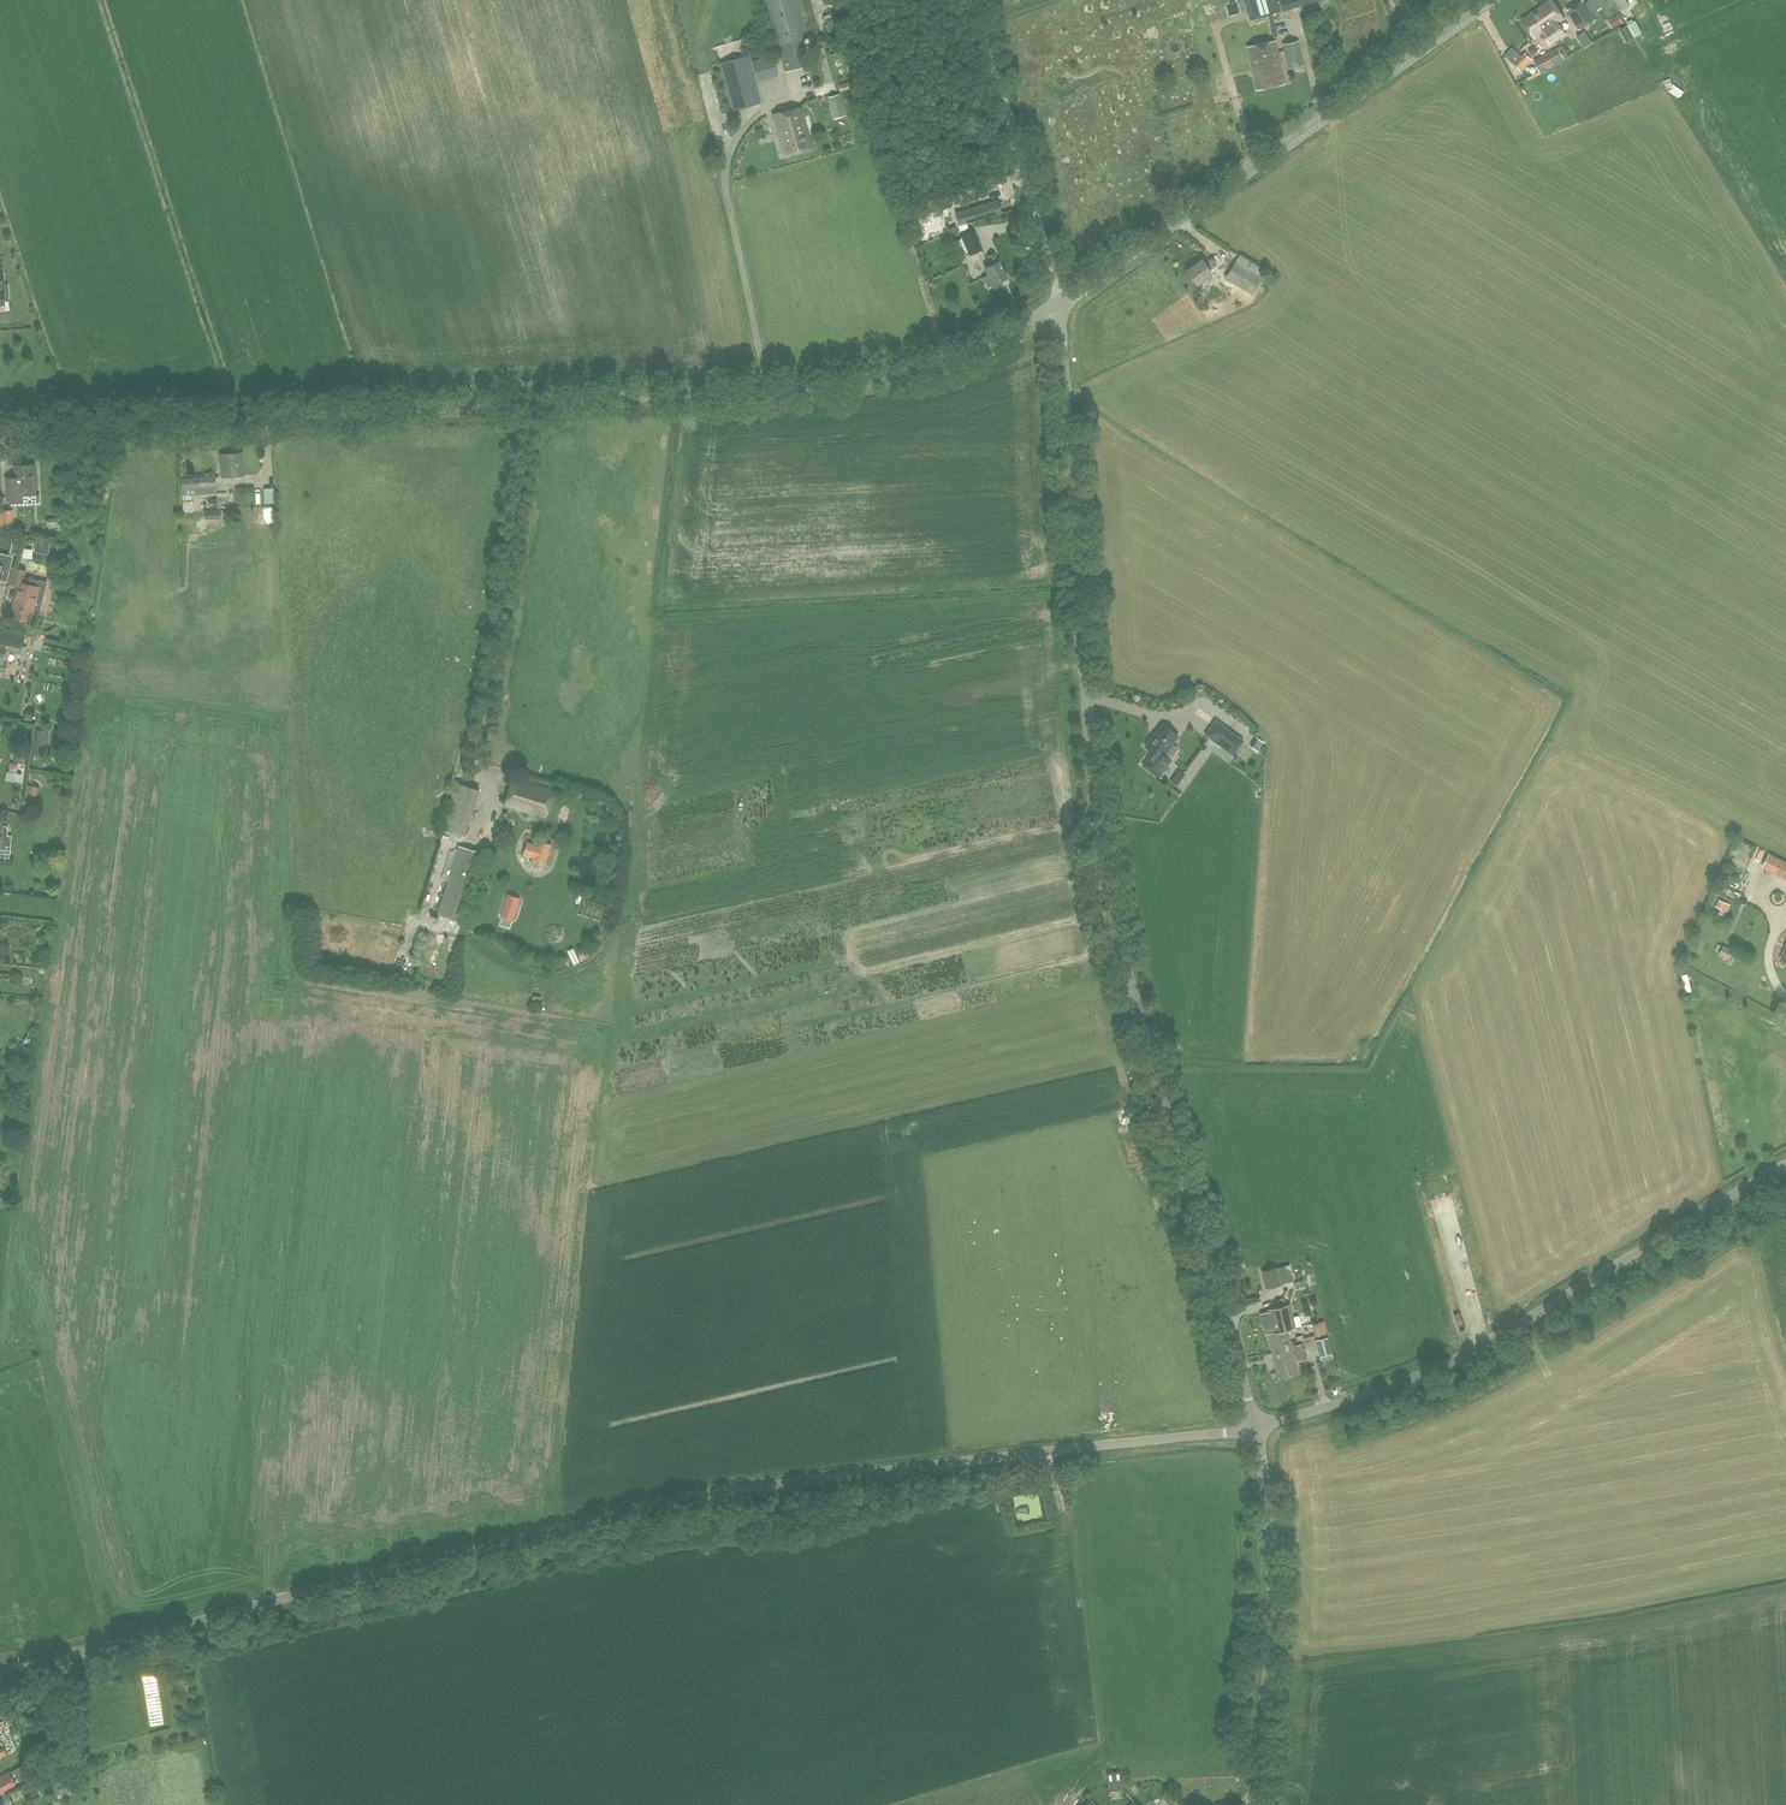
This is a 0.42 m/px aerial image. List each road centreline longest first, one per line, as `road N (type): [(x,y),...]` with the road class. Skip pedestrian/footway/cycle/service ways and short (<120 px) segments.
road 1 (unclassified): [(0,1669),(700,1497),(1257,1427)]
road 2 (unclassified): [(1257,1427),(1107,910),(1060,305)]
road 3 (tertiary): [(0,433),(855,382),(960,356),(1060,305)]
road 4 (unclassified): [(1257,1427),(1424,1375),(1785,1164)]
road 5 (tertiary): [(1060,305),(1494,0)]
road 6 (unclassified): [(1255,1804),(1272,1576),(1257,1427)]
road 7 (track): [(971,0),(1060,305)]

